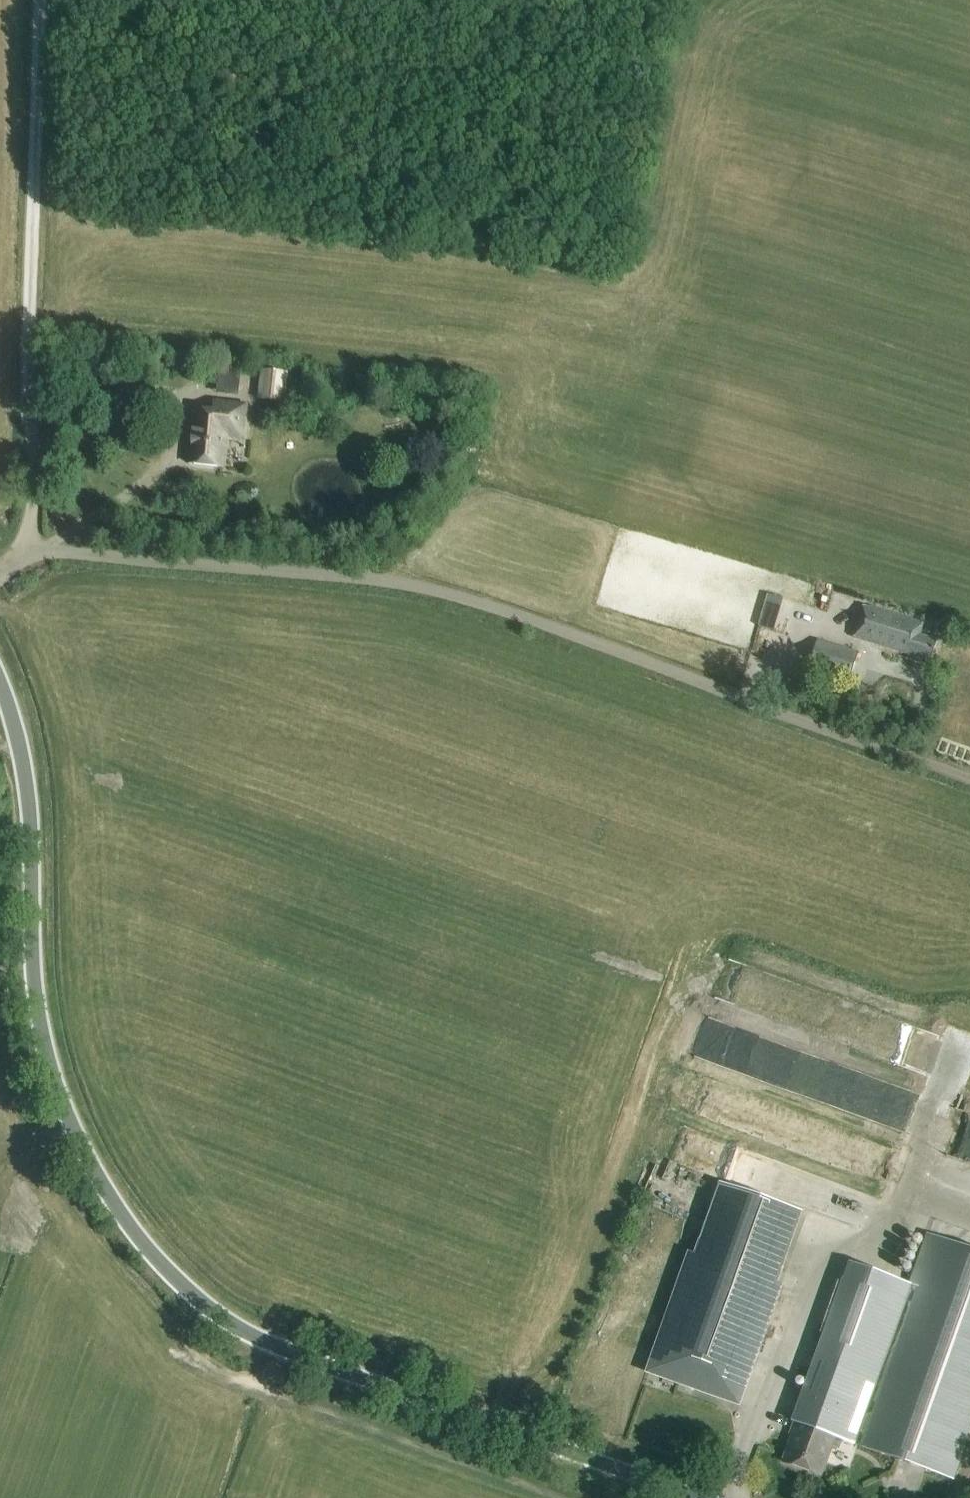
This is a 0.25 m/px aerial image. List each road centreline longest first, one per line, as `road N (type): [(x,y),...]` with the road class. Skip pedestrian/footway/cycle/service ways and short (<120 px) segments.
road 1 (unclassified): [(699,1497),(269,1346),(208,1310),(152,1257),(104,1191),(49,1065),(33,978),(29,801),(0,684)]
road 2 (unclassified): [(0,573),(42,551),(419,582),(969,779)]
road 3 (track): [(32,551),(39,0)]

